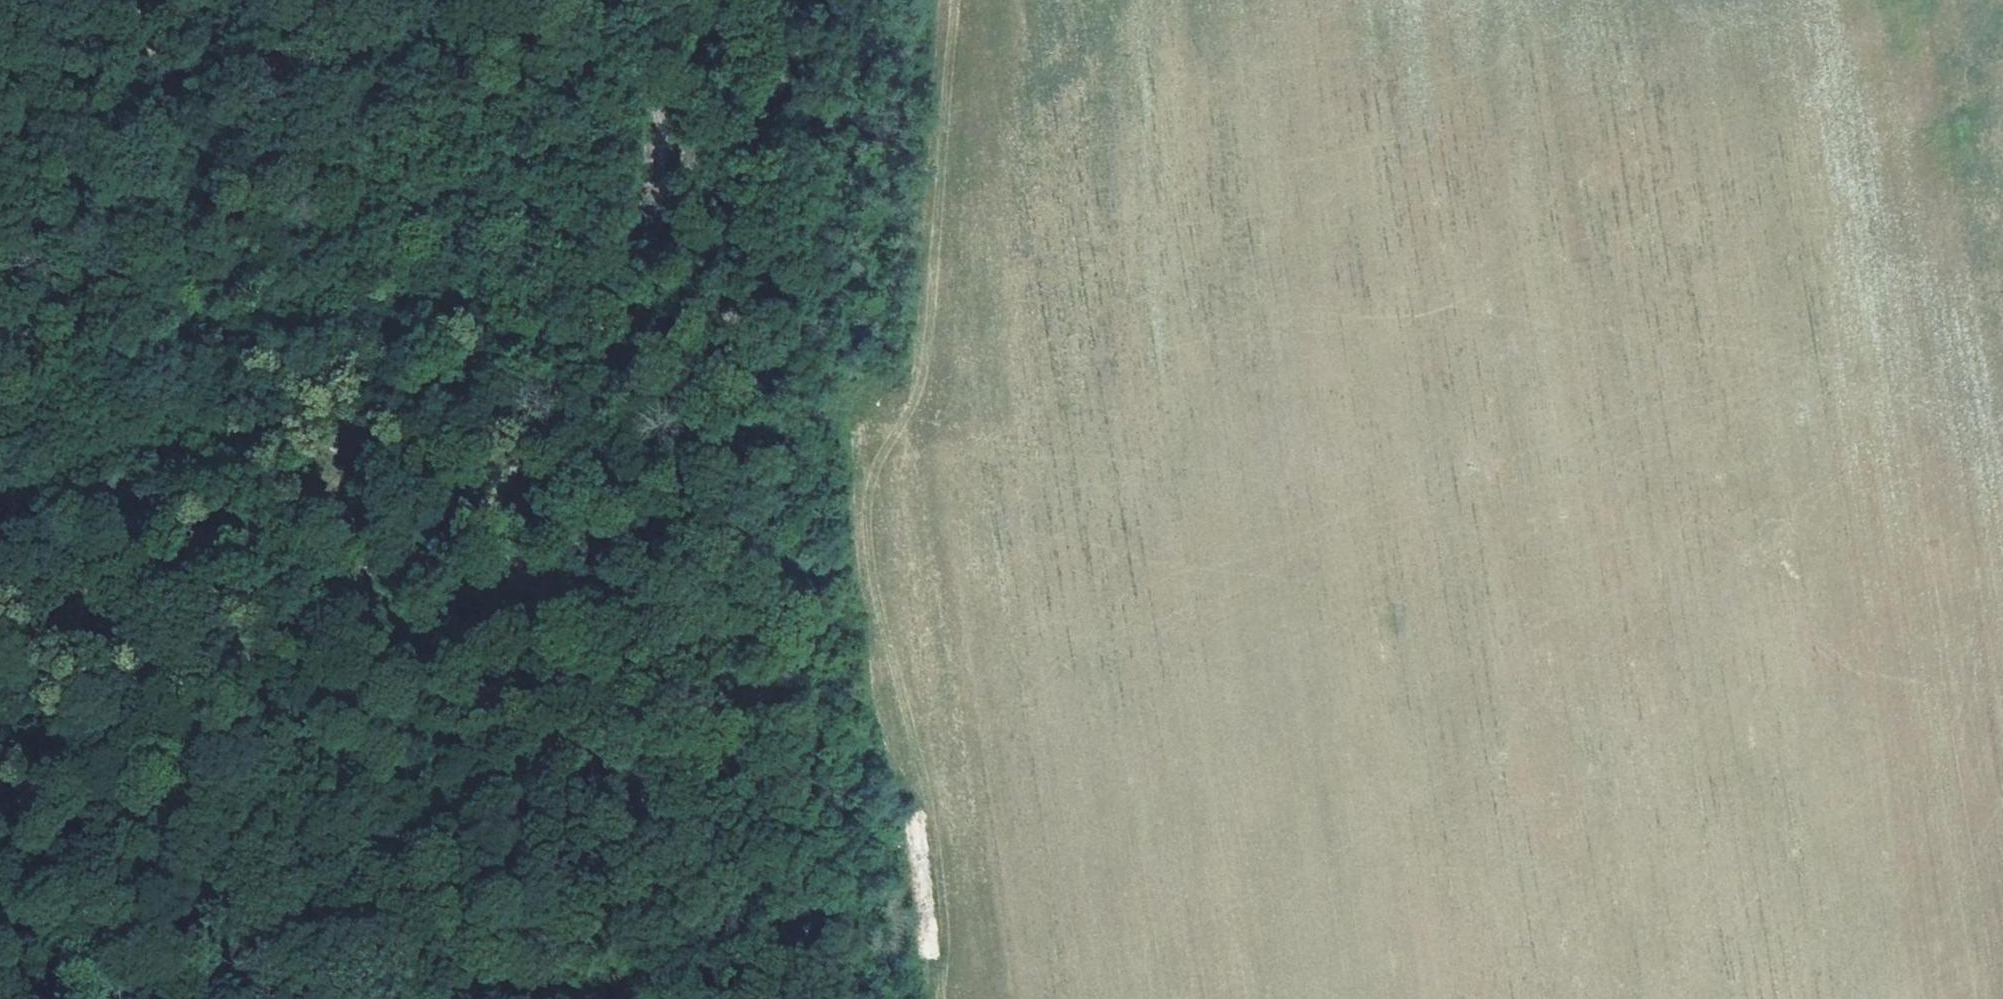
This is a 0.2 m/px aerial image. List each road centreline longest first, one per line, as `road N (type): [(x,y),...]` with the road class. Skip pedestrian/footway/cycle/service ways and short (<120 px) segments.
road 1 (track): [(0,637),(107,237),(99,0)]
road 2 (track): [(100,998),(0,790)]

